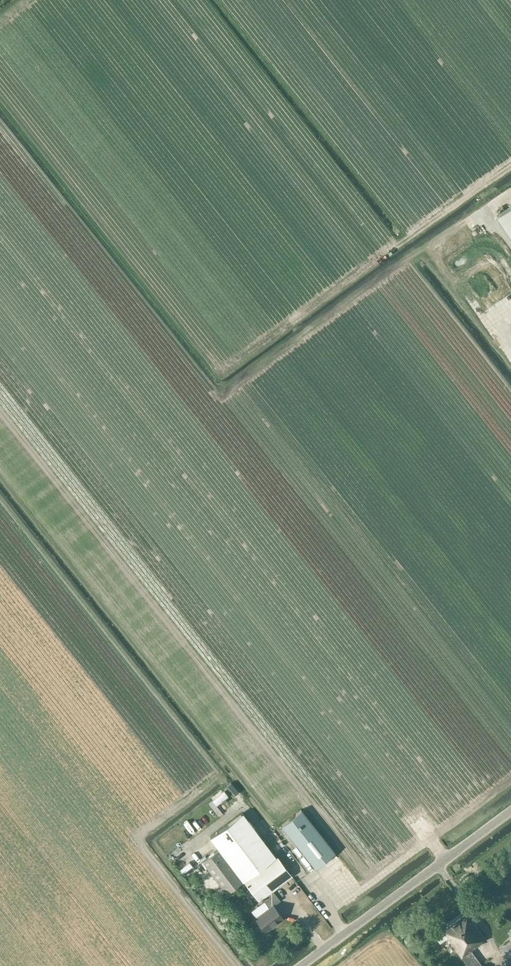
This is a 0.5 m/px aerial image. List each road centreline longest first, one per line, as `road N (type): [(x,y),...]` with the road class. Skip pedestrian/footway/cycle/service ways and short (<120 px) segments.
road 1 (unclassified): [(305,965),(510,814)]

